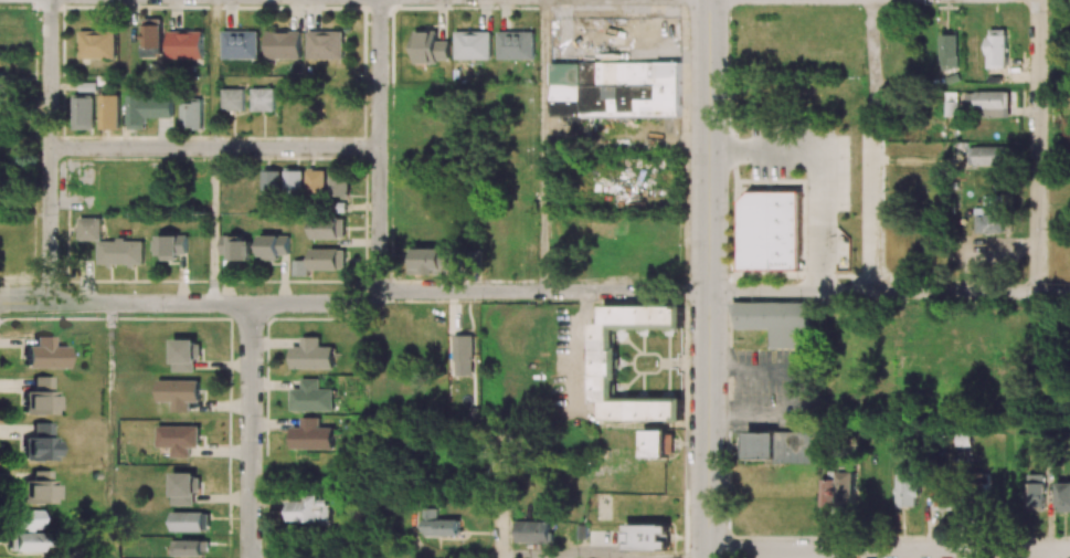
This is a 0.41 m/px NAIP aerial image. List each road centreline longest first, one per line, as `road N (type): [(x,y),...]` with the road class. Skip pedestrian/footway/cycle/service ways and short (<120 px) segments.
road 1 (residential): [(709,293),(402,293),(353,304),(49,302)]
road 2 (secondary): [(709,557),(710,0)]
road 3 (residential): [(1069,551),(709,550)]
road 4 (residential): [(1069,293),(709,293)]
road 5 (residential): [(380,150),(50,149)]
road 6 (residential): [(49,302),(51,0)]
road 7 (residential): [(378,297),(381,0)]
road 8 (residential): [(1038,293),(1039,0)]
road 9 (residential): [(249,557),(251,304)]

